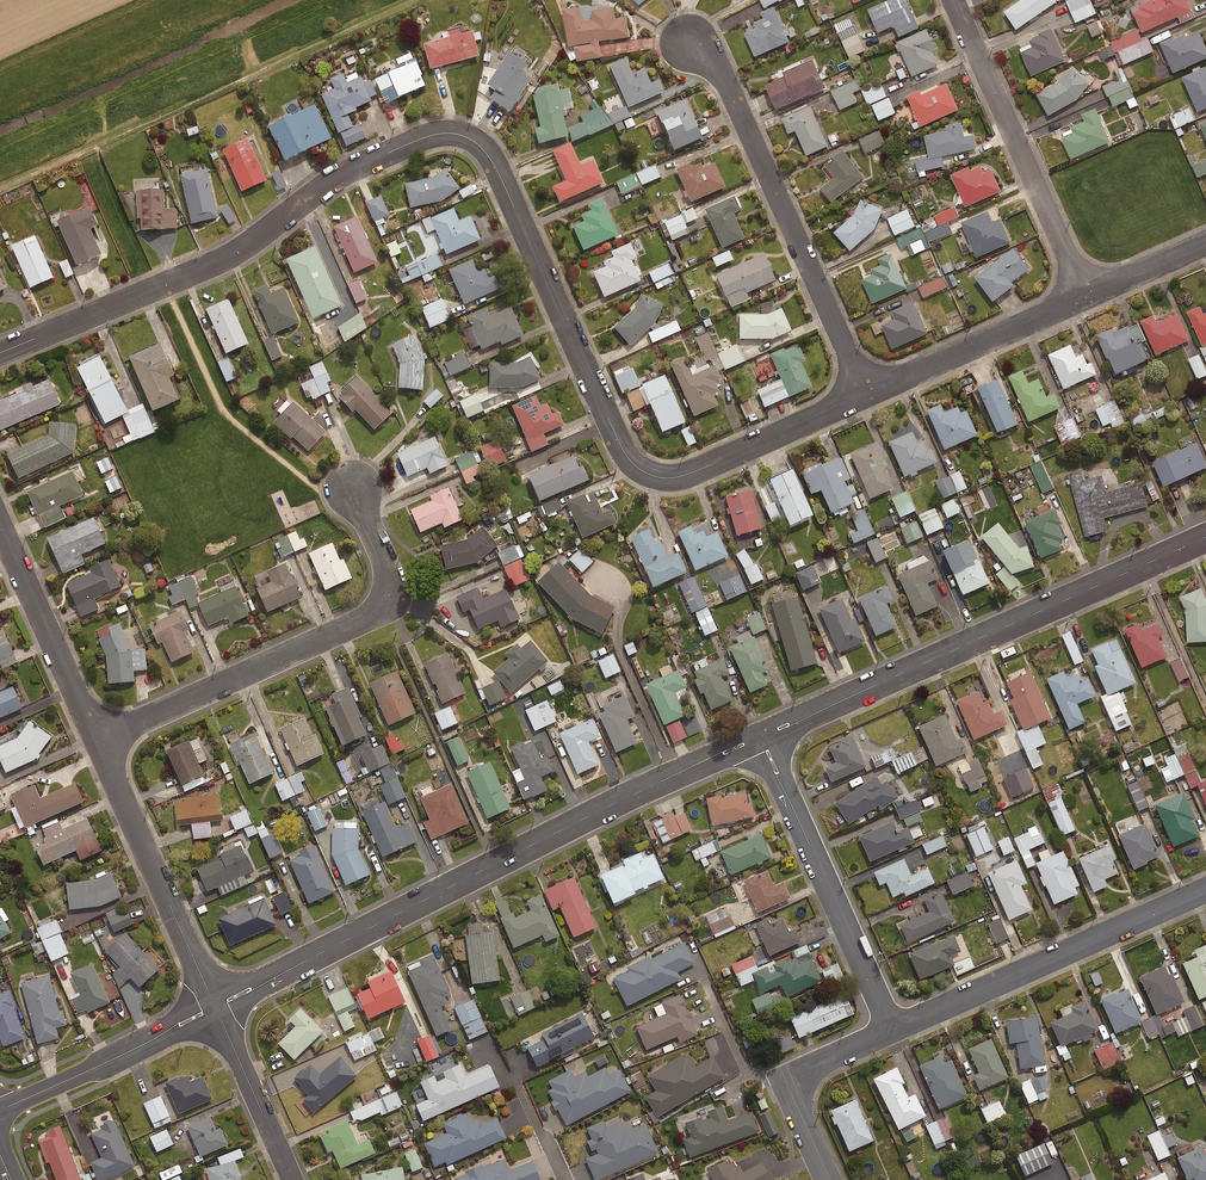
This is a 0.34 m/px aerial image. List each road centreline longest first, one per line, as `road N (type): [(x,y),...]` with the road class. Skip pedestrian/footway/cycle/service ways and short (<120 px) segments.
road 1 (residential): [(867,394),(687,475),(642,471),(624,452),(495,166),(463,134),(419,139),(338,176),(230,257),(0,354)]
road 2 (residential): [(215,1007),(760,737)]
road 3 (residential): [(760,737),(1205,537)]
road 4 (residential): [(354,490),(389,578),(383,603),(364,620),(97,740)]
road 5 (residential): [(689,43),(724,75),(867,394)]
road 6 (residential): [(892,1029),(1205,889)]
road 7 (residential): [(954,0),(1087,296)]
road 8 (residential): [(892,1029),(760,737)]
road 9 (residential): [(97,740),(215,1007)]
road 10 (residential): [(1087,296),(867,394)]
road 11 (residential): [(0,1111),(215,1007)]
road 12 (residential): [(0,525),(97,740)]
road 13 (residential): [(827,1179),(802,1123),(798,1083),(823,1060),(892,1029)]
road 14 (residential): [(215,1007),(292,1179)]
road 15 (track): [(149,291),(86,148)]
road 16 (residential): [(1205,243),(1087,296)]

